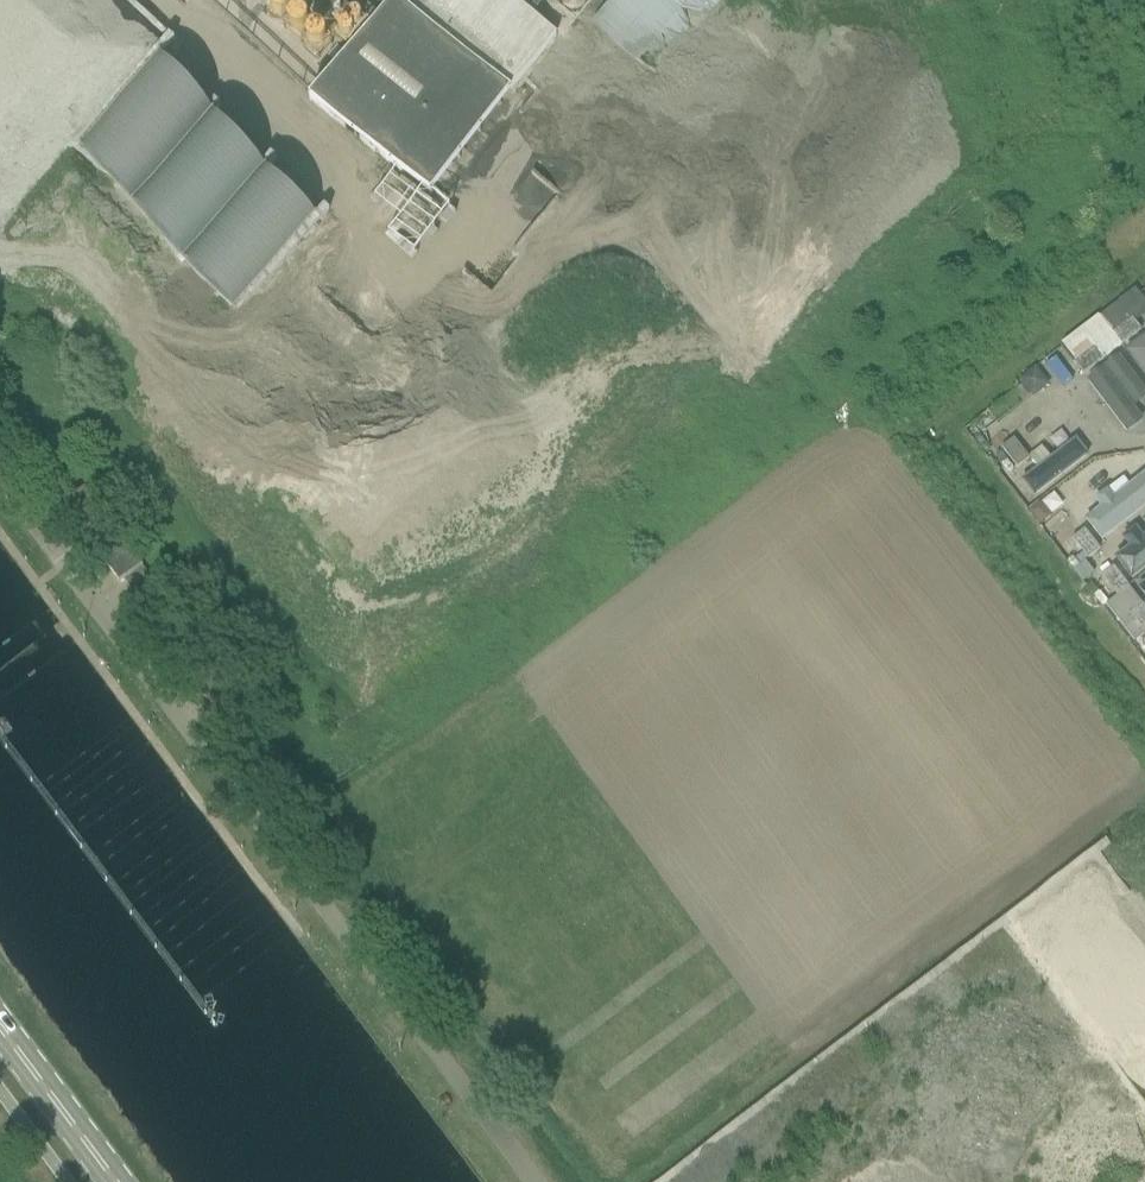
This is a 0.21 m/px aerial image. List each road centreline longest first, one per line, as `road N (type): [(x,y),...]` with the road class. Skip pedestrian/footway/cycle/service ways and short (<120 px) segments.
road 1 (unclassified): [(532,1181),(0,494)]
road 2 (secondary): [(116,1181),(0,1028)]

